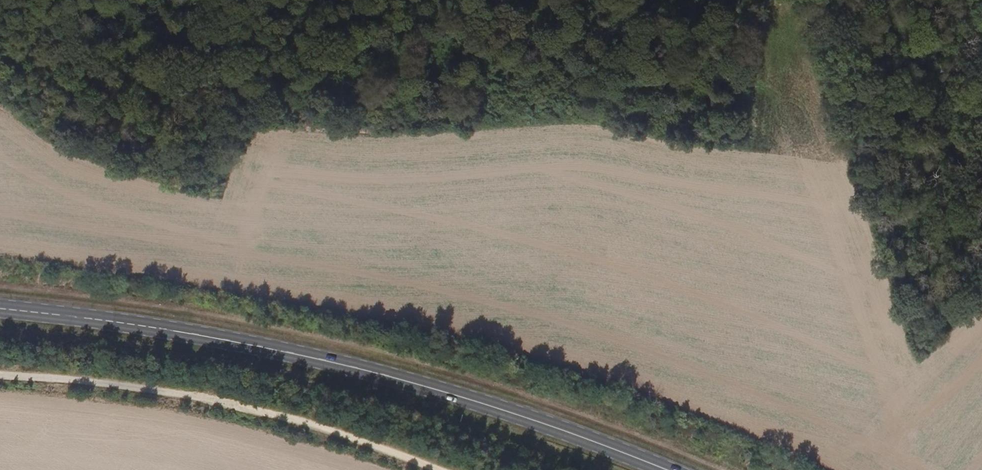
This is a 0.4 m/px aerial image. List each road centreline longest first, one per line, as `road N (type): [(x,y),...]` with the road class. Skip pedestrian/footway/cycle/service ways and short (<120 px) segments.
road 1 (primary): [(0,310),(323,360),(482,405),(658,469)]
road 2 (track): [(0,375),(178,396),(297,421),(431,469)]

